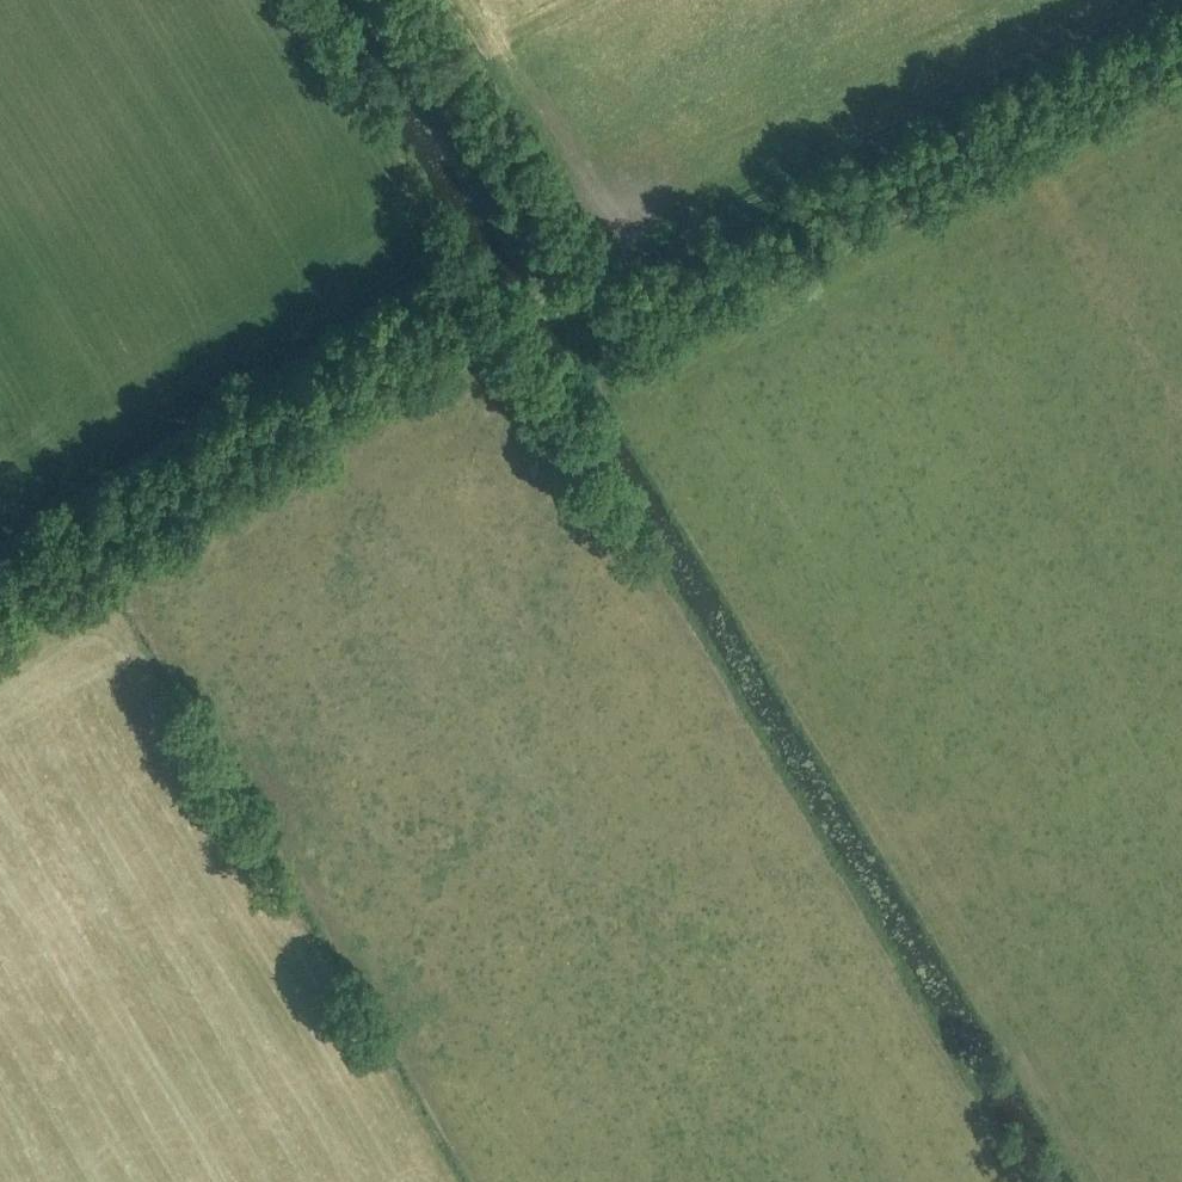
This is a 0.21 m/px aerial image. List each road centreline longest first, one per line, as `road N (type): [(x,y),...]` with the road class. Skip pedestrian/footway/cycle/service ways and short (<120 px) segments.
road 1 (track): [(372,0),(542,277)]

